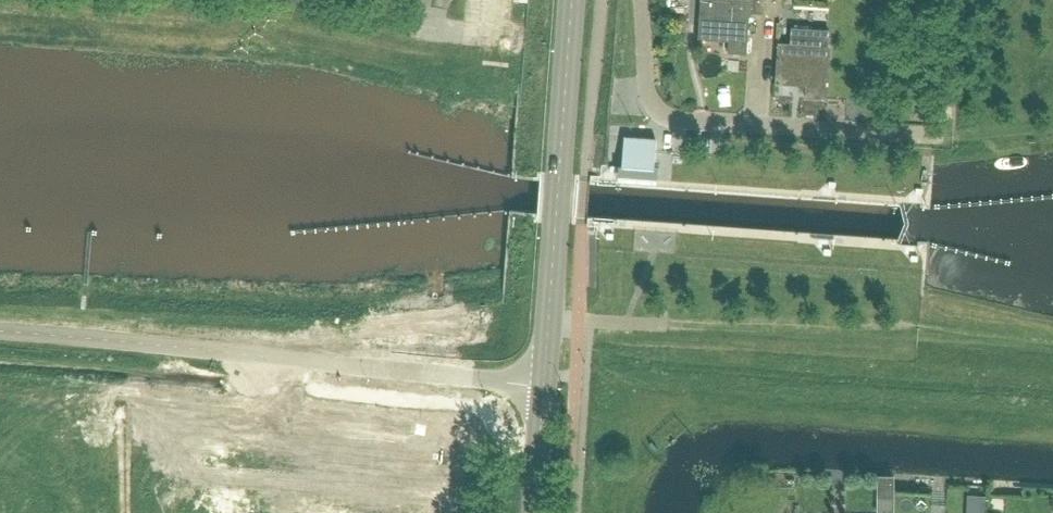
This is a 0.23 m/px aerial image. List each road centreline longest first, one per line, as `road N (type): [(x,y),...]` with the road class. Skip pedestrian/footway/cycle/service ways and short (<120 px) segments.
road 1 (unclassified): [(0,331),(544,384)]
road 2 (secondary): [(549,317),(573,0)]
road 3 (secondary): [(535,512),(544,384)]

